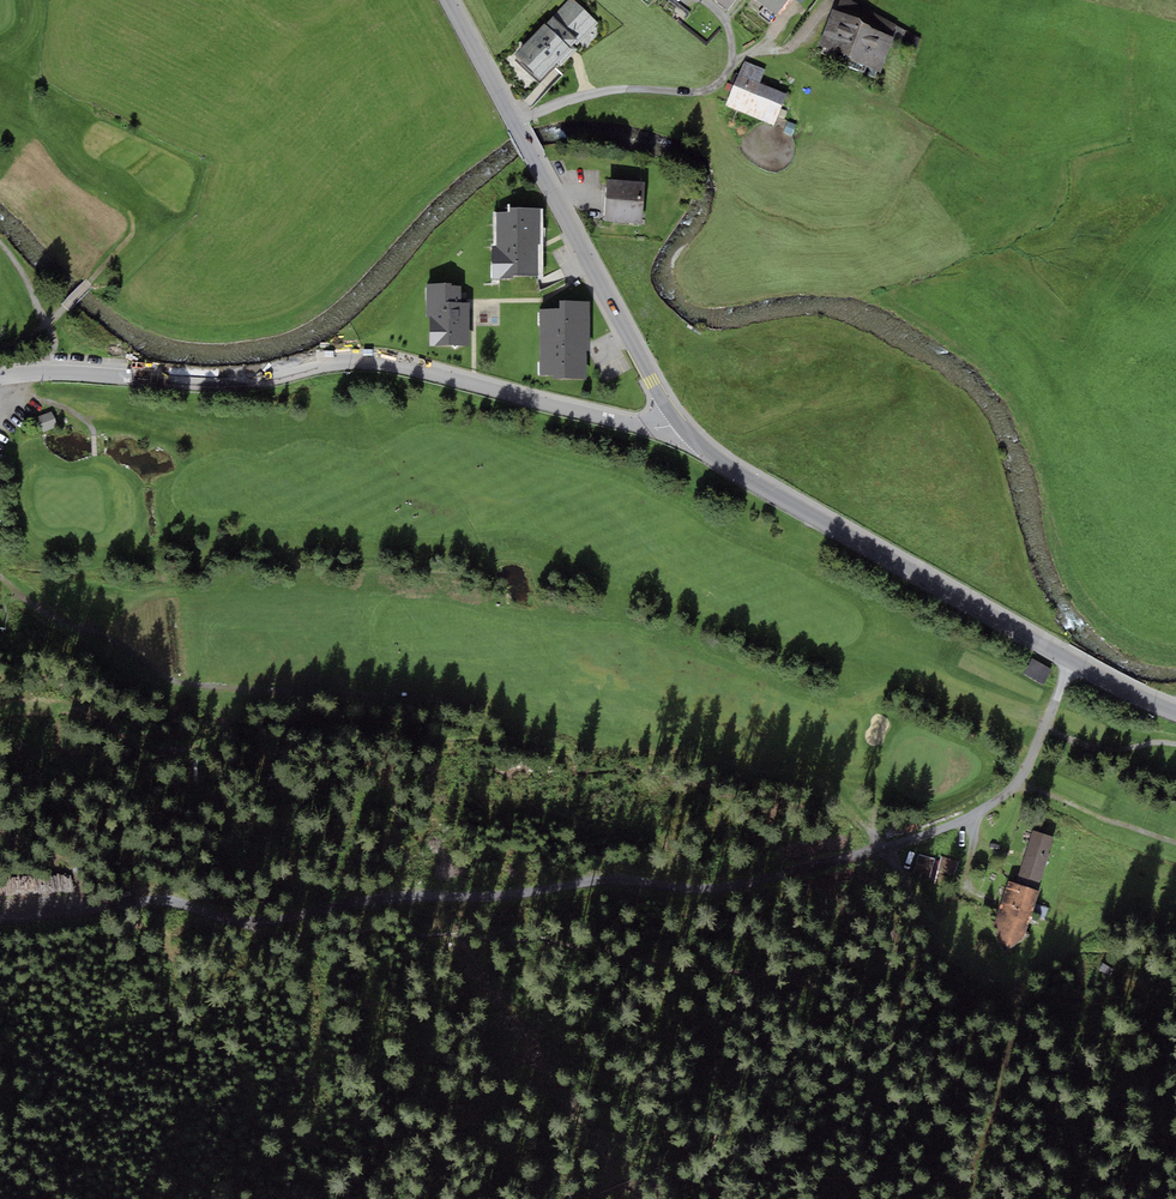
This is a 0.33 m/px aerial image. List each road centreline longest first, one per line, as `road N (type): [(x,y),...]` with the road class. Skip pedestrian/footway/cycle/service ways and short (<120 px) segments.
road 1 (residential): [(680,423),(626,424),(380,362),(211,383),(0,376)]
road 2 (track): [(882,844),(722,891),(617,875),(276,922)]
road 3 (tertiary): [(680,423),(719,460),(1112,686),(1175,712)]
road 4 (tertiary): [(452,0),(680,423)]
road 5 (track): [(1071,662),(1016,786),(960,823),(882,844)]
road 6 (track): [(276,922),(157,902),(0,923)]
road 7 (track): [(117,248),(129,216),(69,172),(40,135),(0,110)]
road 8 (track): [(1016,786),(1175,840)]
road 9 (track): [(51,372),(49,323),(0,237)]
road 10 (track): [(1053,708),(1114,736),(1175,742)]

